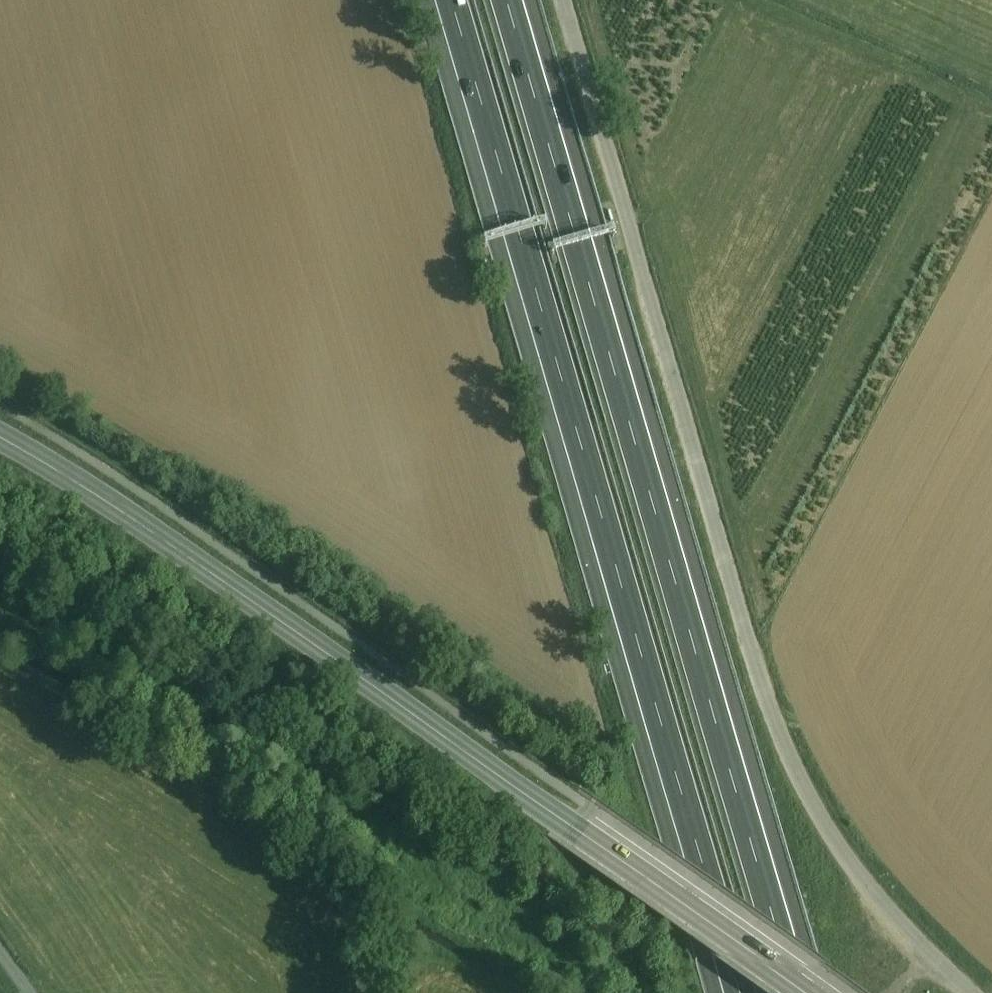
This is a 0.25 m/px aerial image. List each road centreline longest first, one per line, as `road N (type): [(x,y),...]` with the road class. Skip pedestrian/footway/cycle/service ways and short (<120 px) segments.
road 1 (unclassified): [(977,992),(881,901),(817,808),(782,734),(564,0)]
road 2 (motorway): [(792,992),(505,0)]
road 3 (motorway): [(451,0),(734,992)]
road 4 (secondary): [(793,992),(90,493),(0,438)]

